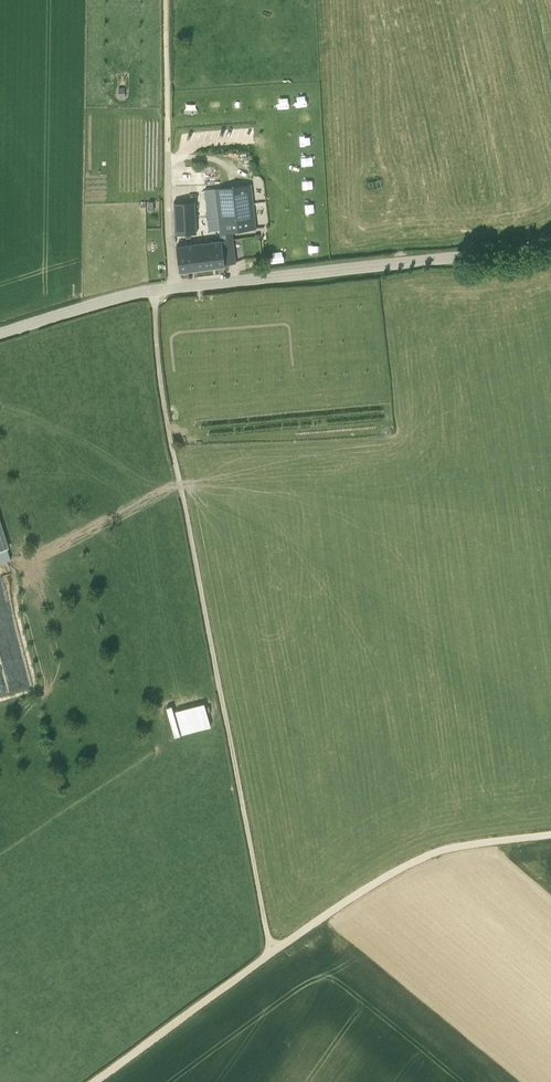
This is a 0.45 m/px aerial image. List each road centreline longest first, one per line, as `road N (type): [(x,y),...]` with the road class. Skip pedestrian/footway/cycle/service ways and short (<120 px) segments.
road 1 (track): [(153,290),(169,440),(270,953)]
road 2 (tertiary): [(175,287),(501,252),(550,238)]
road 3 (track): [(550,833),(420,858),(270,953)]
road 4 (track): [(270,953),(92,1081)]
road 5 (tertiary): [(0,333),(175,287)]
road 6 (unclassified): [(167,117),(175,287)]

